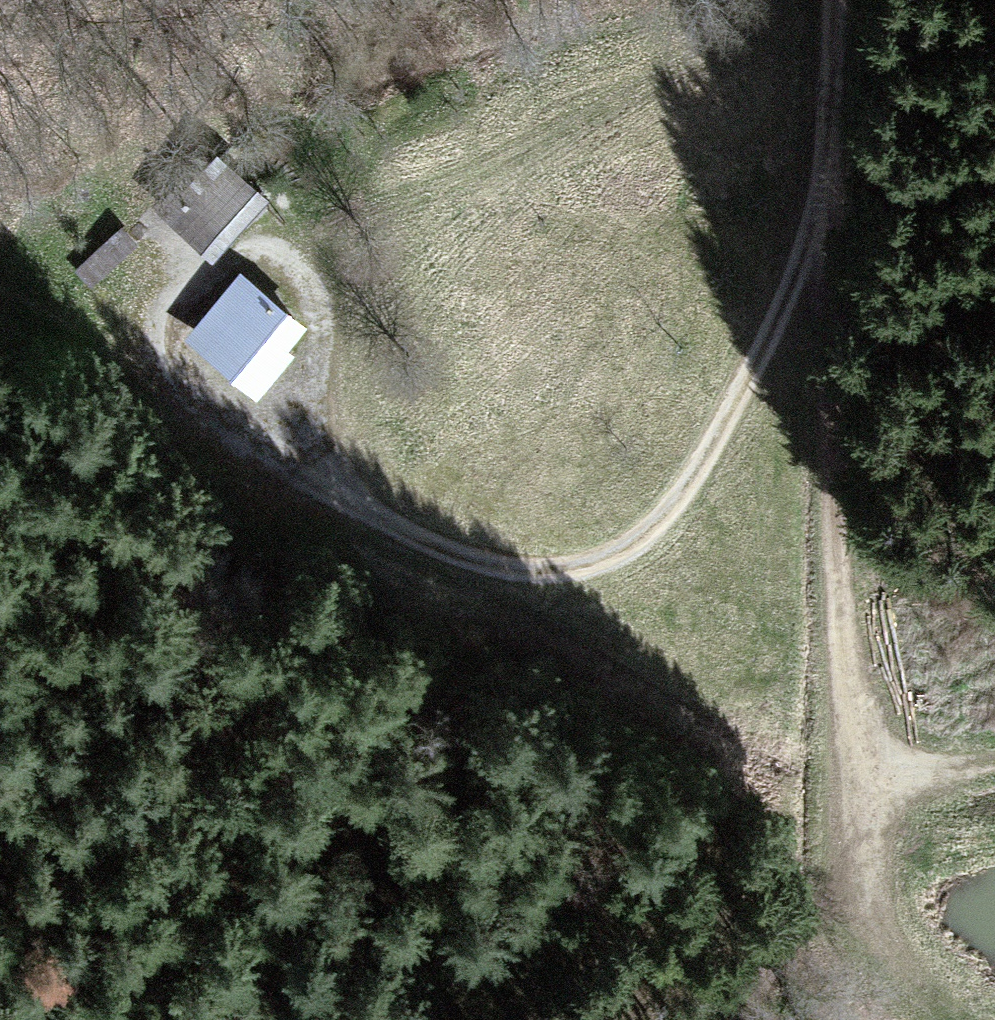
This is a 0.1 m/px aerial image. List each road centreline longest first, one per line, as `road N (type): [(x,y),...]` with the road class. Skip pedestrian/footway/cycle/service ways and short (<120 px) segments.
road 1 (track): [(820,212),(777,324),(686,489),(628,550),(579,571),(453,554),(324,477),(322,311),(270,270),(236,268),(194,292),(164,327),(172,367),(214,422),(270,464)]
road 2 (track): [(994,766),(915,784),(308,556),(0,316)]
road 3 (track): [(963,1019),(894,961),(858,860),(839,670),(832,321),(820,212),(838,0)]
road 4 (track): [(858,860),(803,926),(757,1019)]

